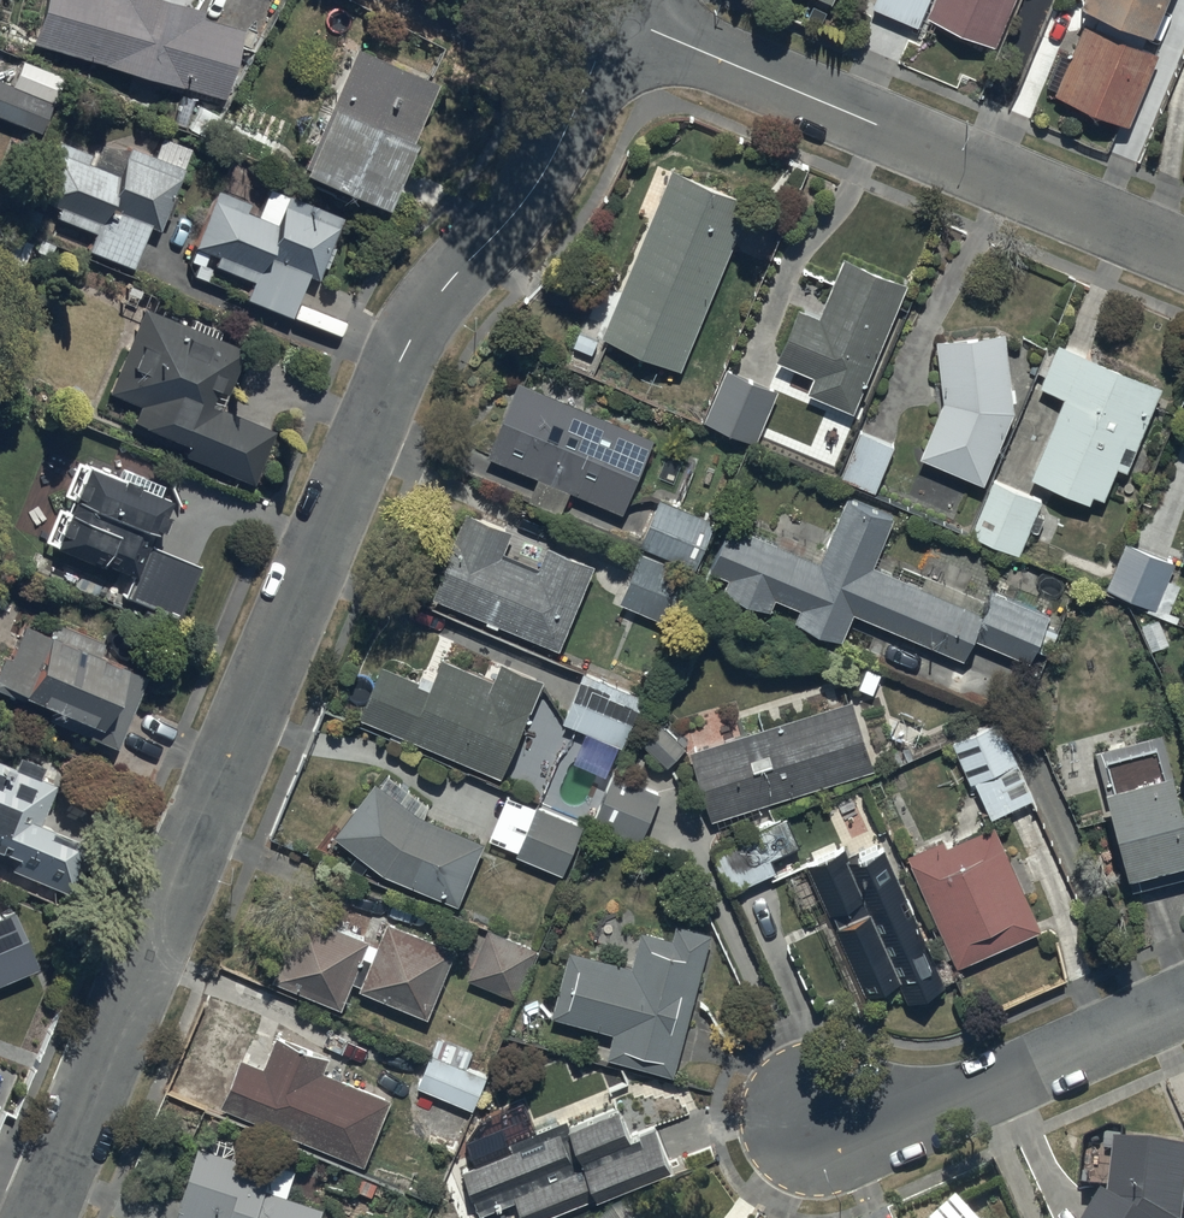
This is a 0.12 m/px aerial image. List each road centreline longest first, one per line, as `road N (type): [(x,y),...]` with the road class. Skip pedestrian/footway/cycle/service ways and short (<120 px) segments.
road 1 (residential): [(36,1217),(412,336),(539,181),(615,16)]
road 2 (residential): [(615,16),(1183,254)]
road 3 (residential): [(1183,1002),(978,1093),(888,1114),(818,1120)]

